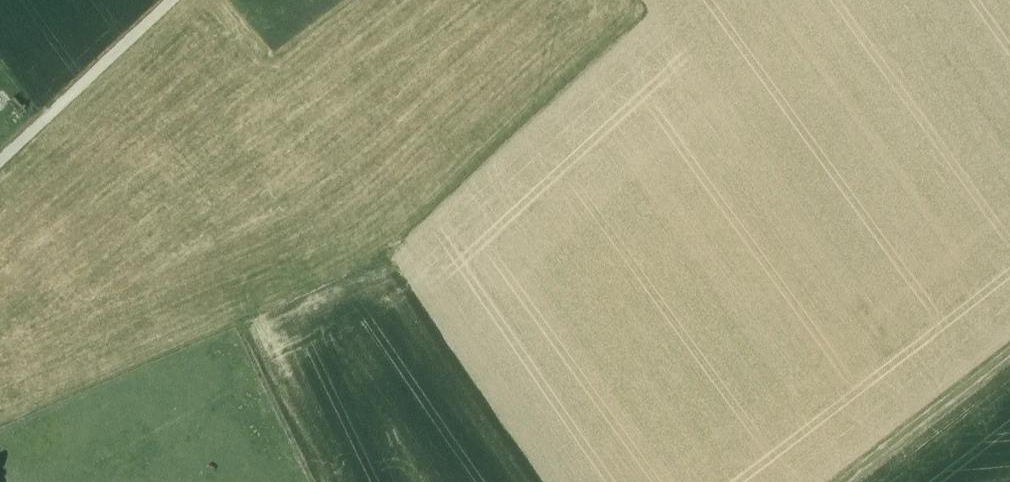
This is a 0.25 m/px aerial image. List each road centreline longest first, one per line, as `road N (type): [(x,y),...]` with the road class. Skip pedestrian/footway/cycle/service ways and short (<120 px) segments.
road 1 (track): [(0,162),(173,0)]
road 2 (track): [(1009,355),(848,481)]

